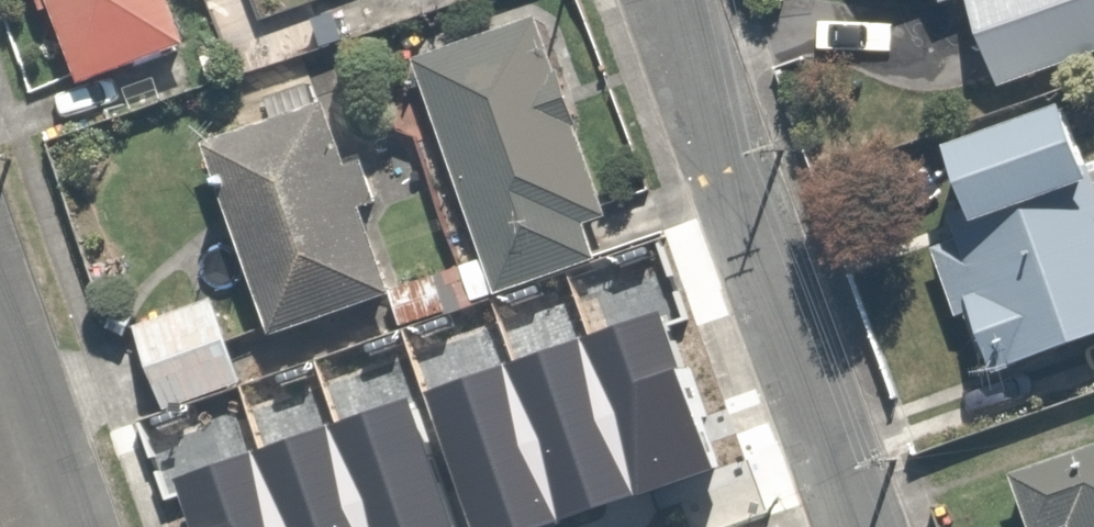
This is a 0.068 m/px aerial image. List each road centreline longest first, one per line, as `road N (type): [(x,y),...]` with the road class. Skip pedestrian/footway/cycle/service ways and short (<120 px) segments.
road 1 (residential): [(665,0),(853,526)]
road 2 (residential): [(51,526),(0,381)]

